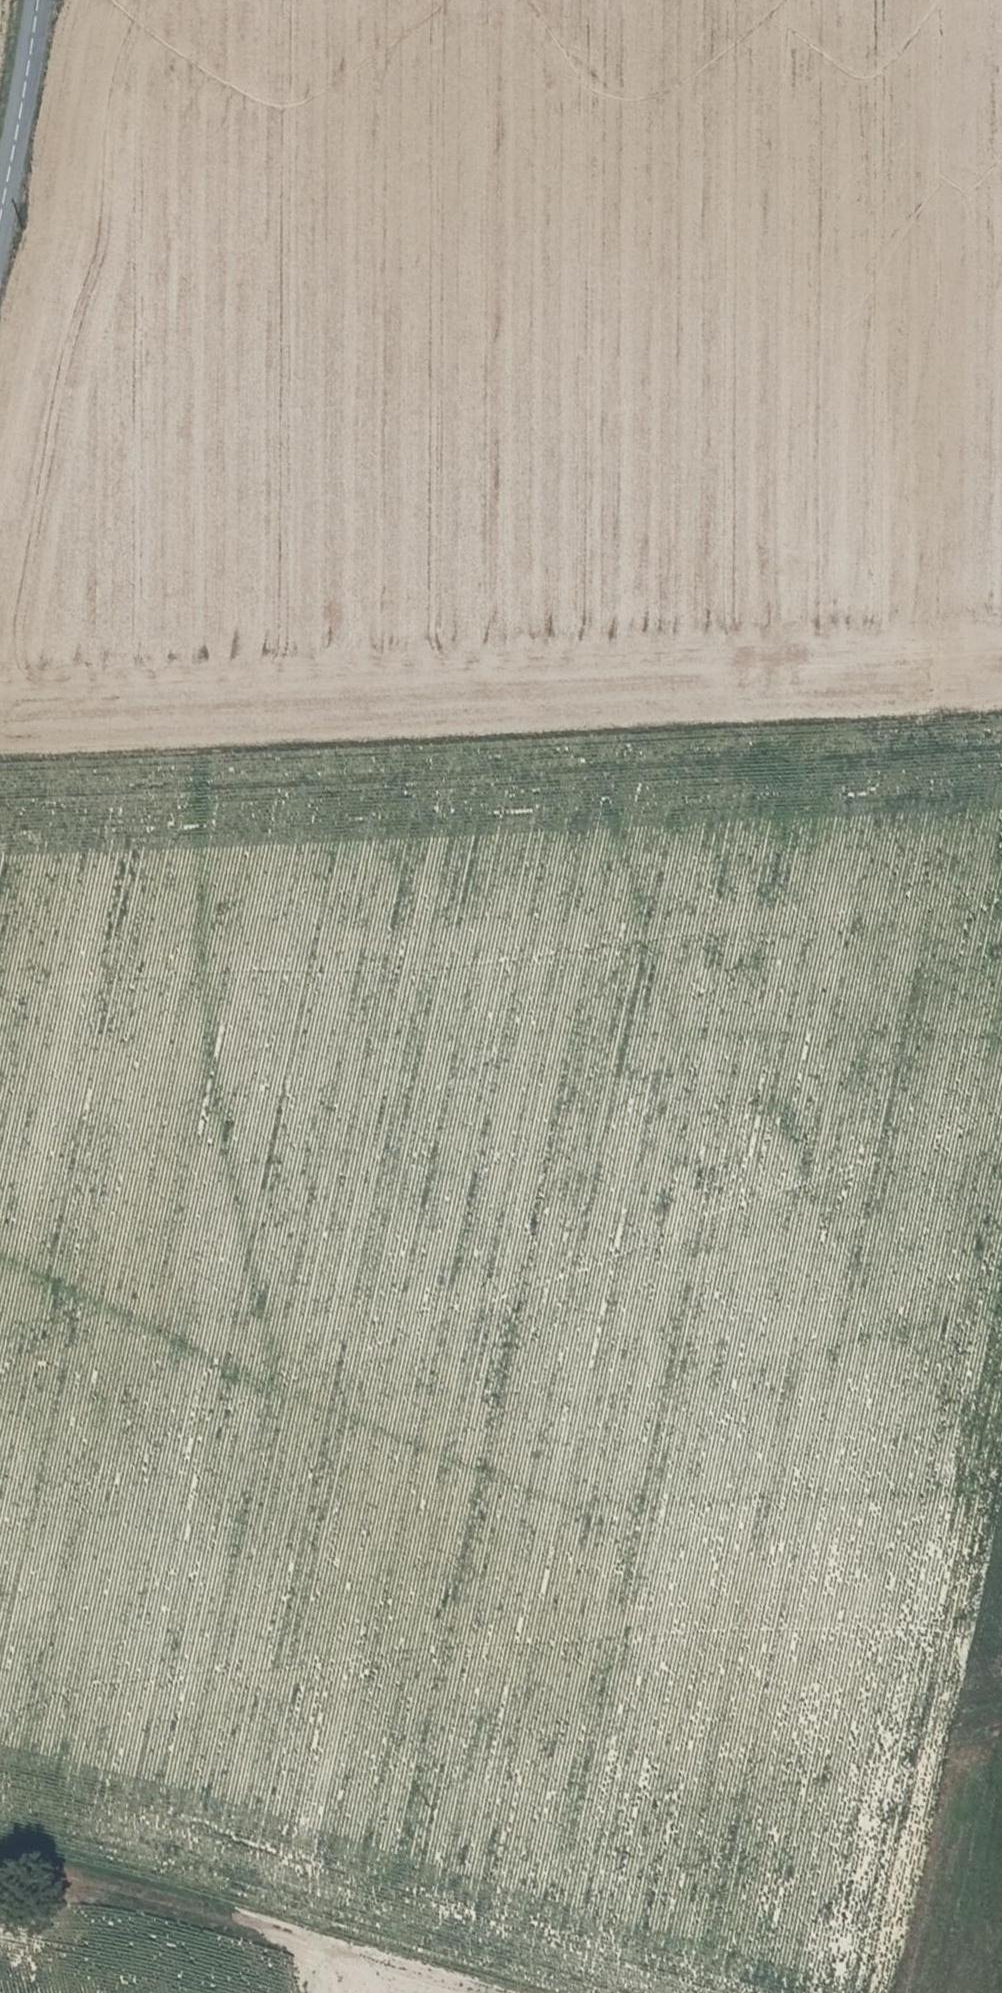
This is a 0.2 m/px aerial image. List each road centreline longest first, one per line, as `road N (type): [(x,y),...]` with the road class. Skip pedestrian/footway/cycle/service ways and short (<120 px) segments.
road 1 (secondary): [(0,204),(36,0)]

